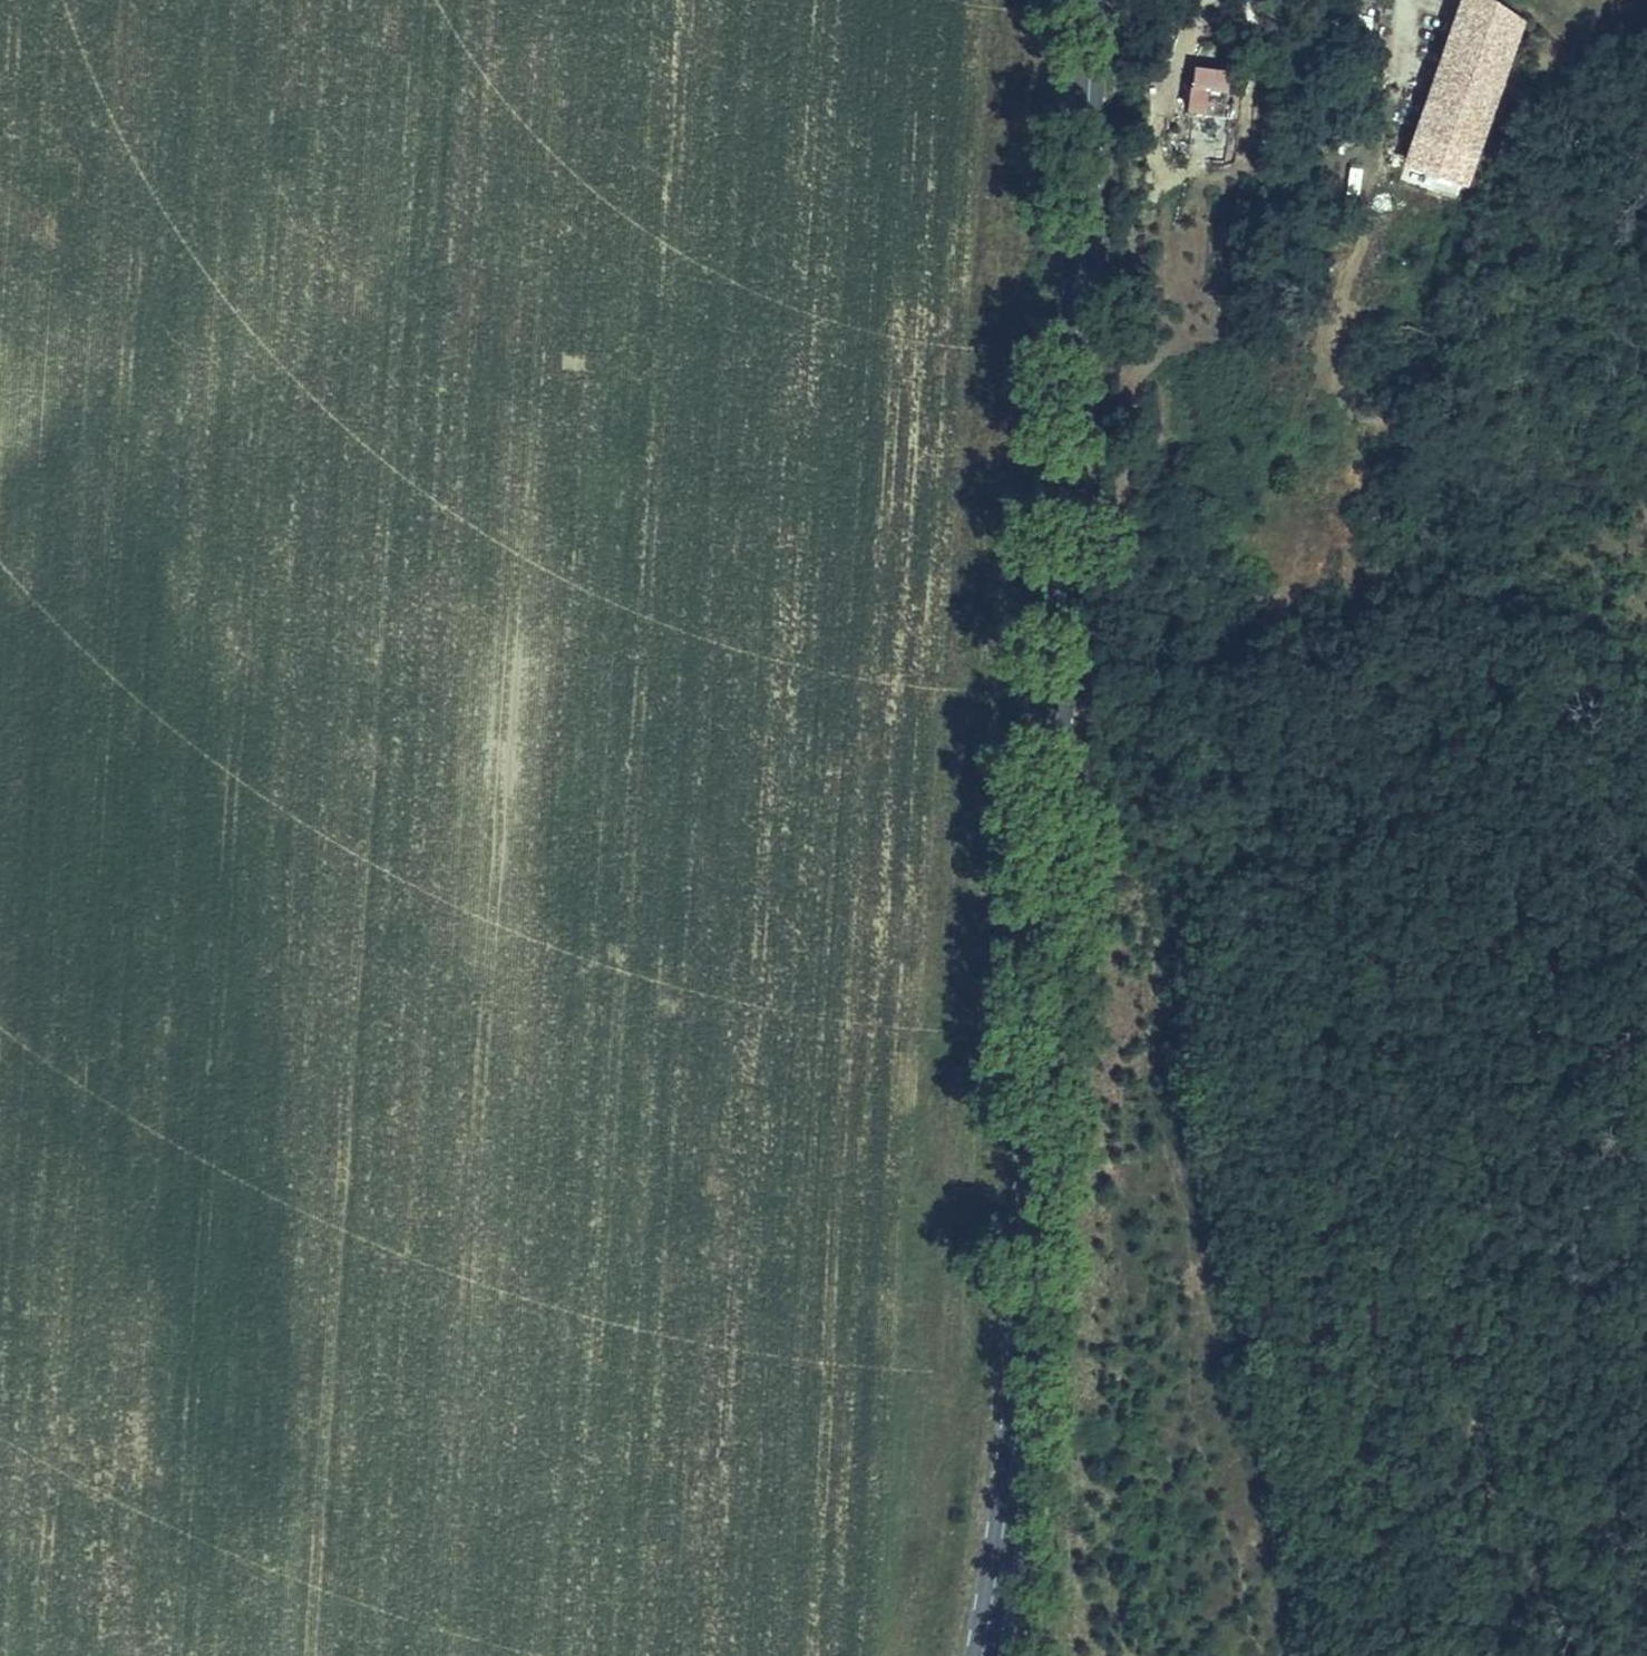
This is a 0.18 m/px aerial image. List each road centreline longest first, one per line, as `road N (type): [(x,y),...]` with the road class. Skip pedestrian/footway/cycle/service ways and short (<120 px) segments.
road 1 (secondary): [(1094,0),(1062,791),(1015,1436),(982,1655)]

